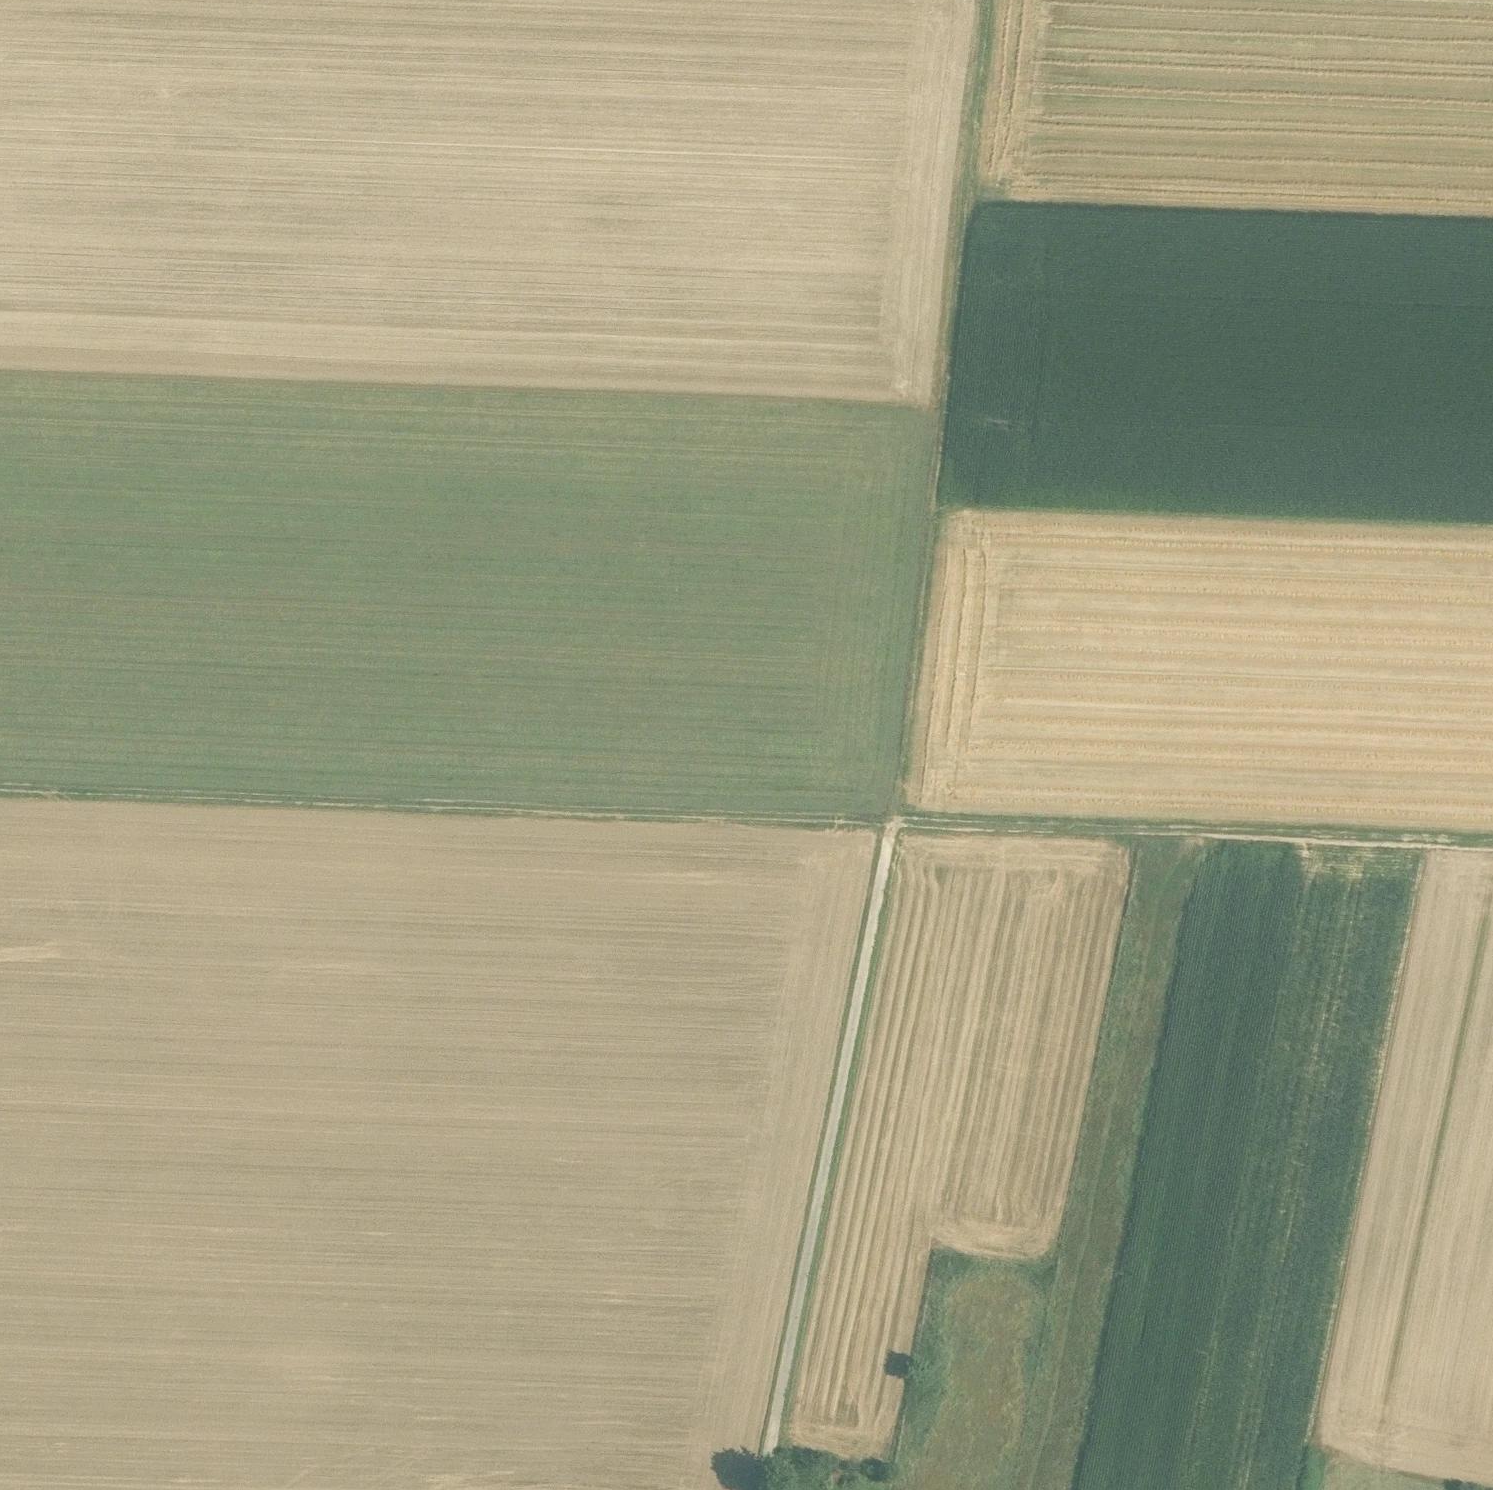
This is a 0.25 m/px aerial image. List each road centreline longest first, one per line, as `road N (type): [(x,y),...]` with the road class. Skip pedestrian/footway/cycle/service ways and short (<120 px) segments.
road 1 (track): [(987,0),(894,810),(762,1489)]
road 2 (track): [(1492,850),(0,794)]

